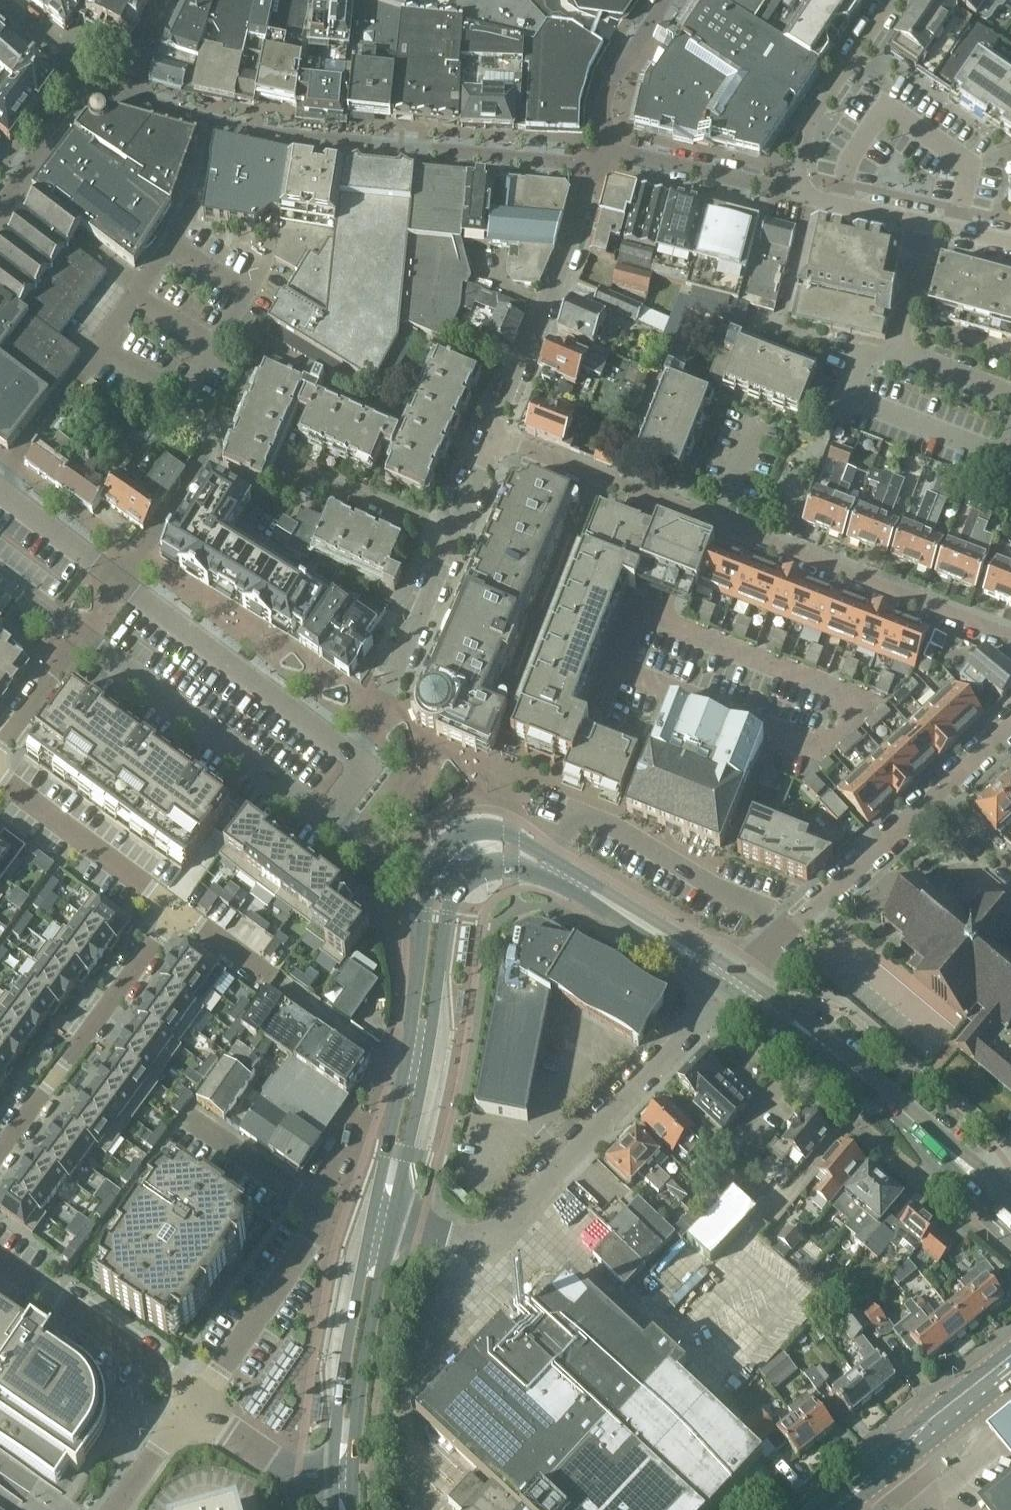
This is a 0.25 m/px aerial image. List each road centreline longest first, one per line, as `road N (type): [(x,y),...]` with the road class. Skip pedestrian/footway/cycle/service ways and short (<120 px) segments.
road 1 (residential): [(654,617),(868,702),(818,747),(615,667)]
road 2 (residential): [(365,767),(0,488)]
road 3 (residential): [(382,1215),(443,1232),(486,1232),(521,1211),(734,983)]
road 4 (residential): [(489,441),(381,705),(365,767)]
road 5 (secondary): [(382,1215),(446,877)]
road 6 (residential): [(1010,634),(716,528)]
road 7 (residential): [(328,819),(80,632)]
road 8 (residential): [(557,874),(578,809),(787,927)]
road 9 (residential): [(178,913),(0,1157)]
road 10 (residential): [(602,165),(489,441)]
road 11 (secondary): [(342,1477),(382,1215)]
road 12 (residential): [(195,1402),(0,1262)]
road 13 (secondary): [(913,1121),(806,1031),(734,983)]
road 14 (residential): [(195,1402),(309,1243),(313,1213)]
road 15 (residential): [(0,781),(178,913)]
road 16 (residential): [(1010,244),(796,192)]
road 17 (residential): [(796,192),(808,119),(892,0)]
road 18 (residential): [(693,519),(489,441)]
road 19 (secondary): [(734,983),(557,874)]
road 20 (residential): [(796,192),(622,152),(602,165)]
road 21 (residential): [(787,927),(932,799)]
road 22 (residential): [(602,165),(603,99),(666,0)]
road 23 (residential): [(342,1477),(299,1475),(195,1402)]
road 24 (residential): [(185,1113),(295,1191),(313,1213)]
road 25 (secondary): [(888,1468),(1010,1364)]
road 26 (secondary): [(913,1121),(929,1147),(1010,1229)]
road 27 (residential): [(116,1509),(195,1402)]
road 28 (tertiary): [(446,877),(373,849),(328,819)]
road 29 (residential): [(0,735),(80,632)]
road 30 (secondary): [(557,874),(489,845),(458,859),(446,877)]
road 31 (residential): [(716,528),(759,414)]
road 32 (secondary): [(1010,1194),(913,1121)]

